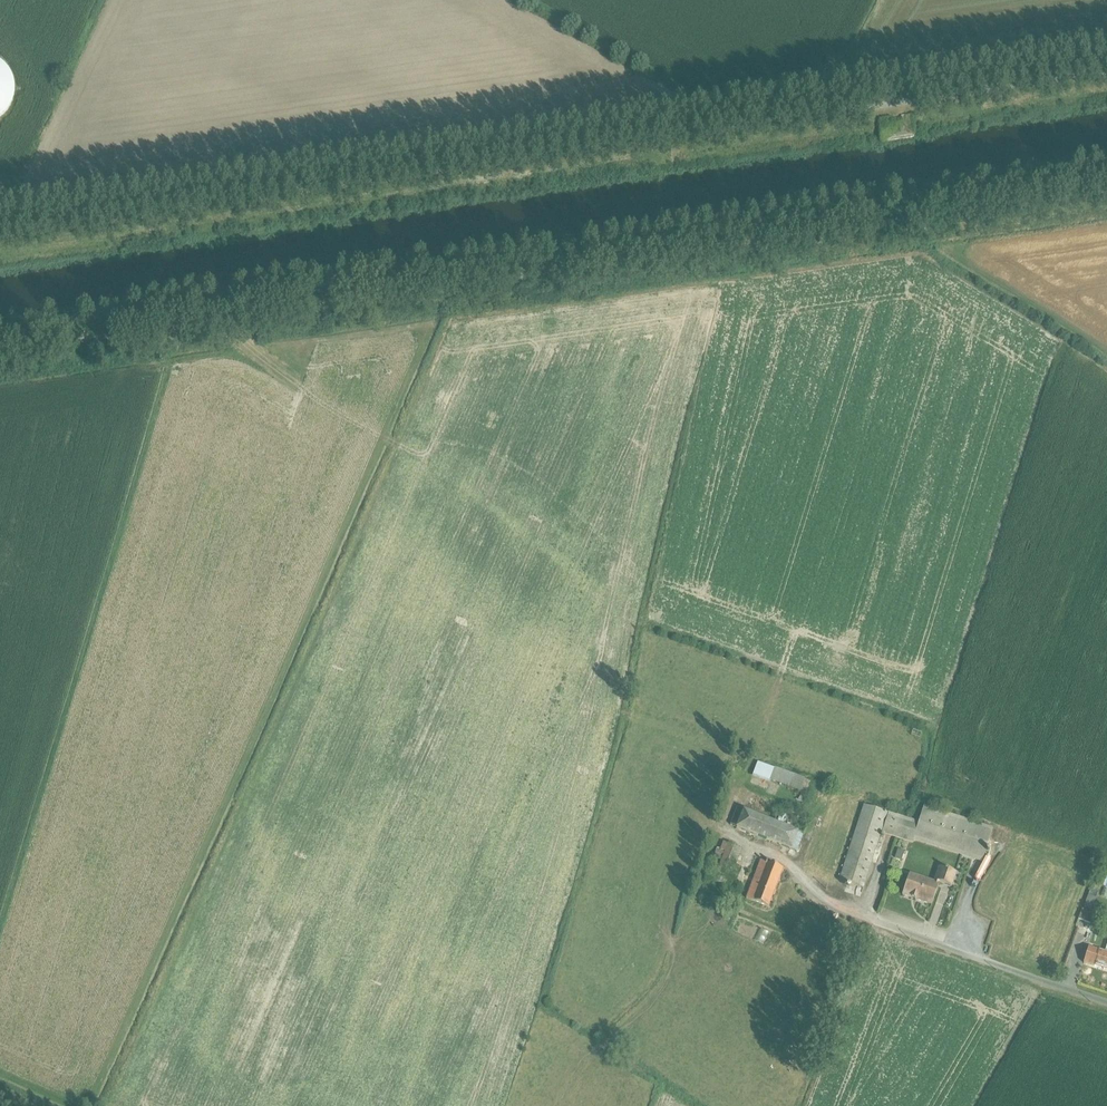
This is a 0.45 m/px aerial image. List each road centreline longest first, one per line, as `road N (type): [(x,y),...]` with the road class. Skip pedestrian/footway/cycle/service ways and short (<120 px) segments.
road 1 (unclassified): [(1106,72),(0,236)]
road 2 (track): [(1106,189),(0,352)]
road 3 (unclassified): [(1106,1005),(872,921)]

